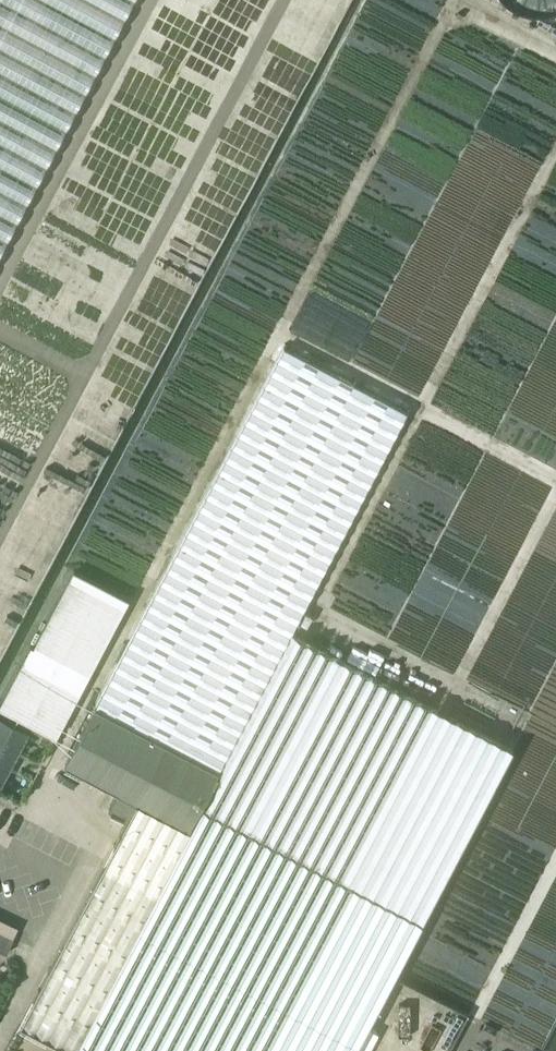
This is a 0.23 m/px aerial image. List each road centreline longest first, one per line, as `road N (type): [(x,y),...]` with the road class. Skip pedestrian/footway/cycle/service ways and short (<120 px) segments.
road 1 (track): [(473,1020),(555,863)]

